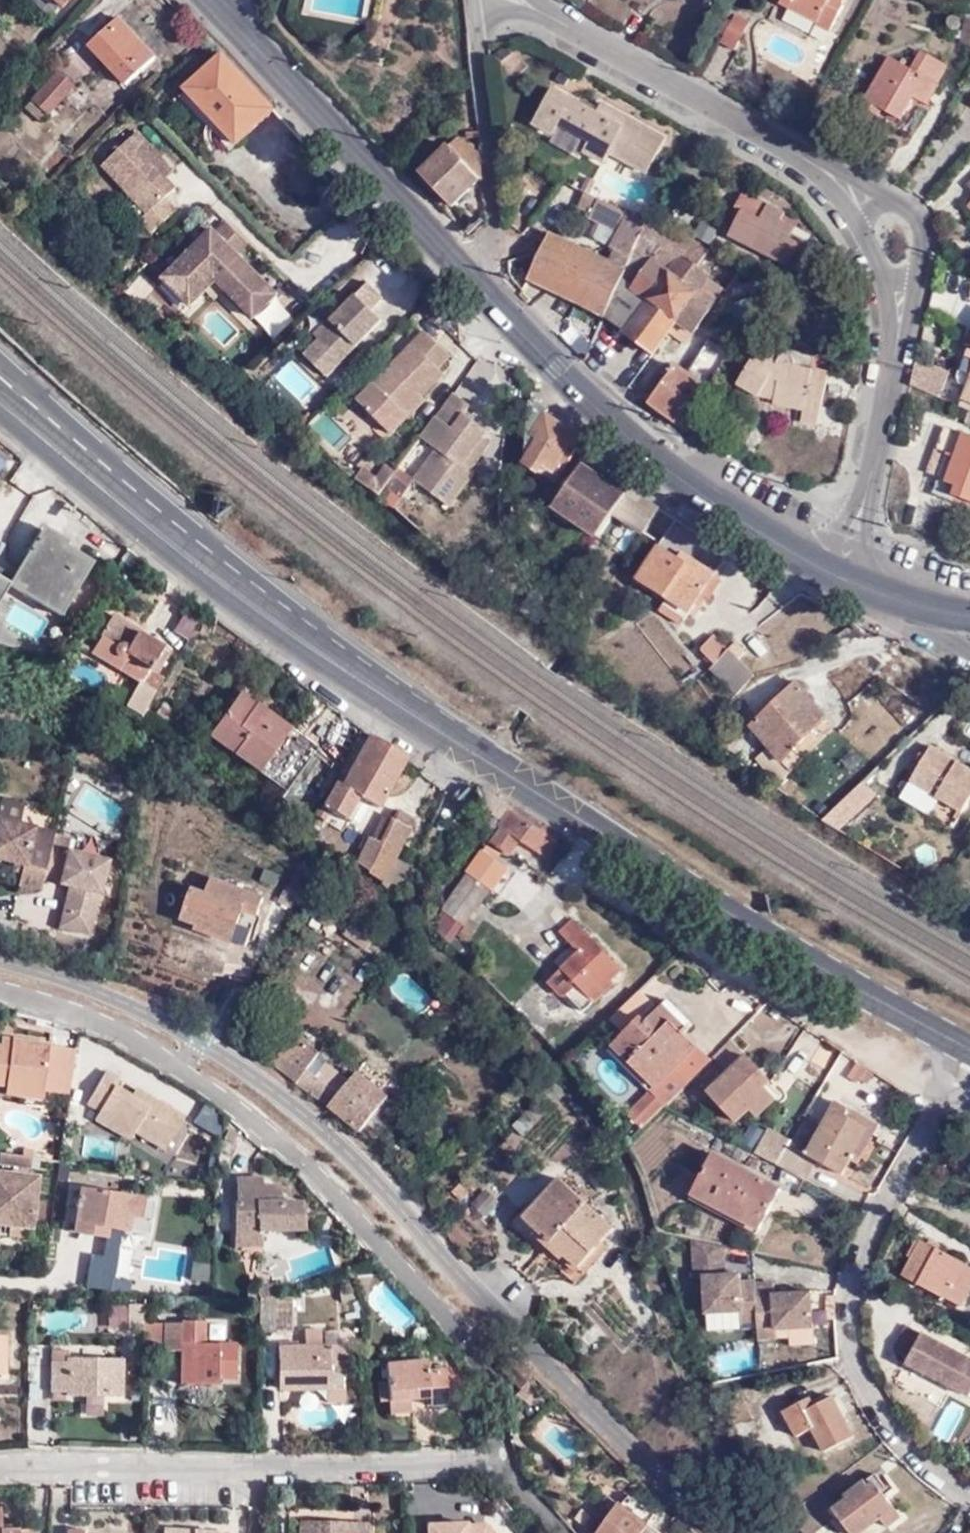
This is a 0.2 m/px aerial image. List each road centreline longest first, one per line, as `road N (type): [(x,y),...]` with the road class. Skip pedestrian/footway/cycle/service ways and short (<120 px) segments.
road 1 (primary): [(9,390),(309,639),(847,986),(955,1041)]
road 2 (residential): [(837,576),(866,496),(904,309),(892,258),(858,198),(788,145),(520,0)]
road 3 (residential): [(500,1462),(495,1395),(475,1347),(337,1191),(276,1135),(118,1031),(0,991)]
road 4 (residential): [(0,1471),(500,1462)]
road 5 (secondary): [(837,576),(719,507),(630,438),(471,275)]
road 6 (residential): [(939,1105),(867,1235),(849,1332),(881,1413),(912,1451),(969,1497)]
road 7 (secondary): [(471,275),(211,0)]
road 8 (residential): [(471,275),(485,255),(491,222),(469,0)]
road 9 (secondary): [(969,616),(837,576)]

